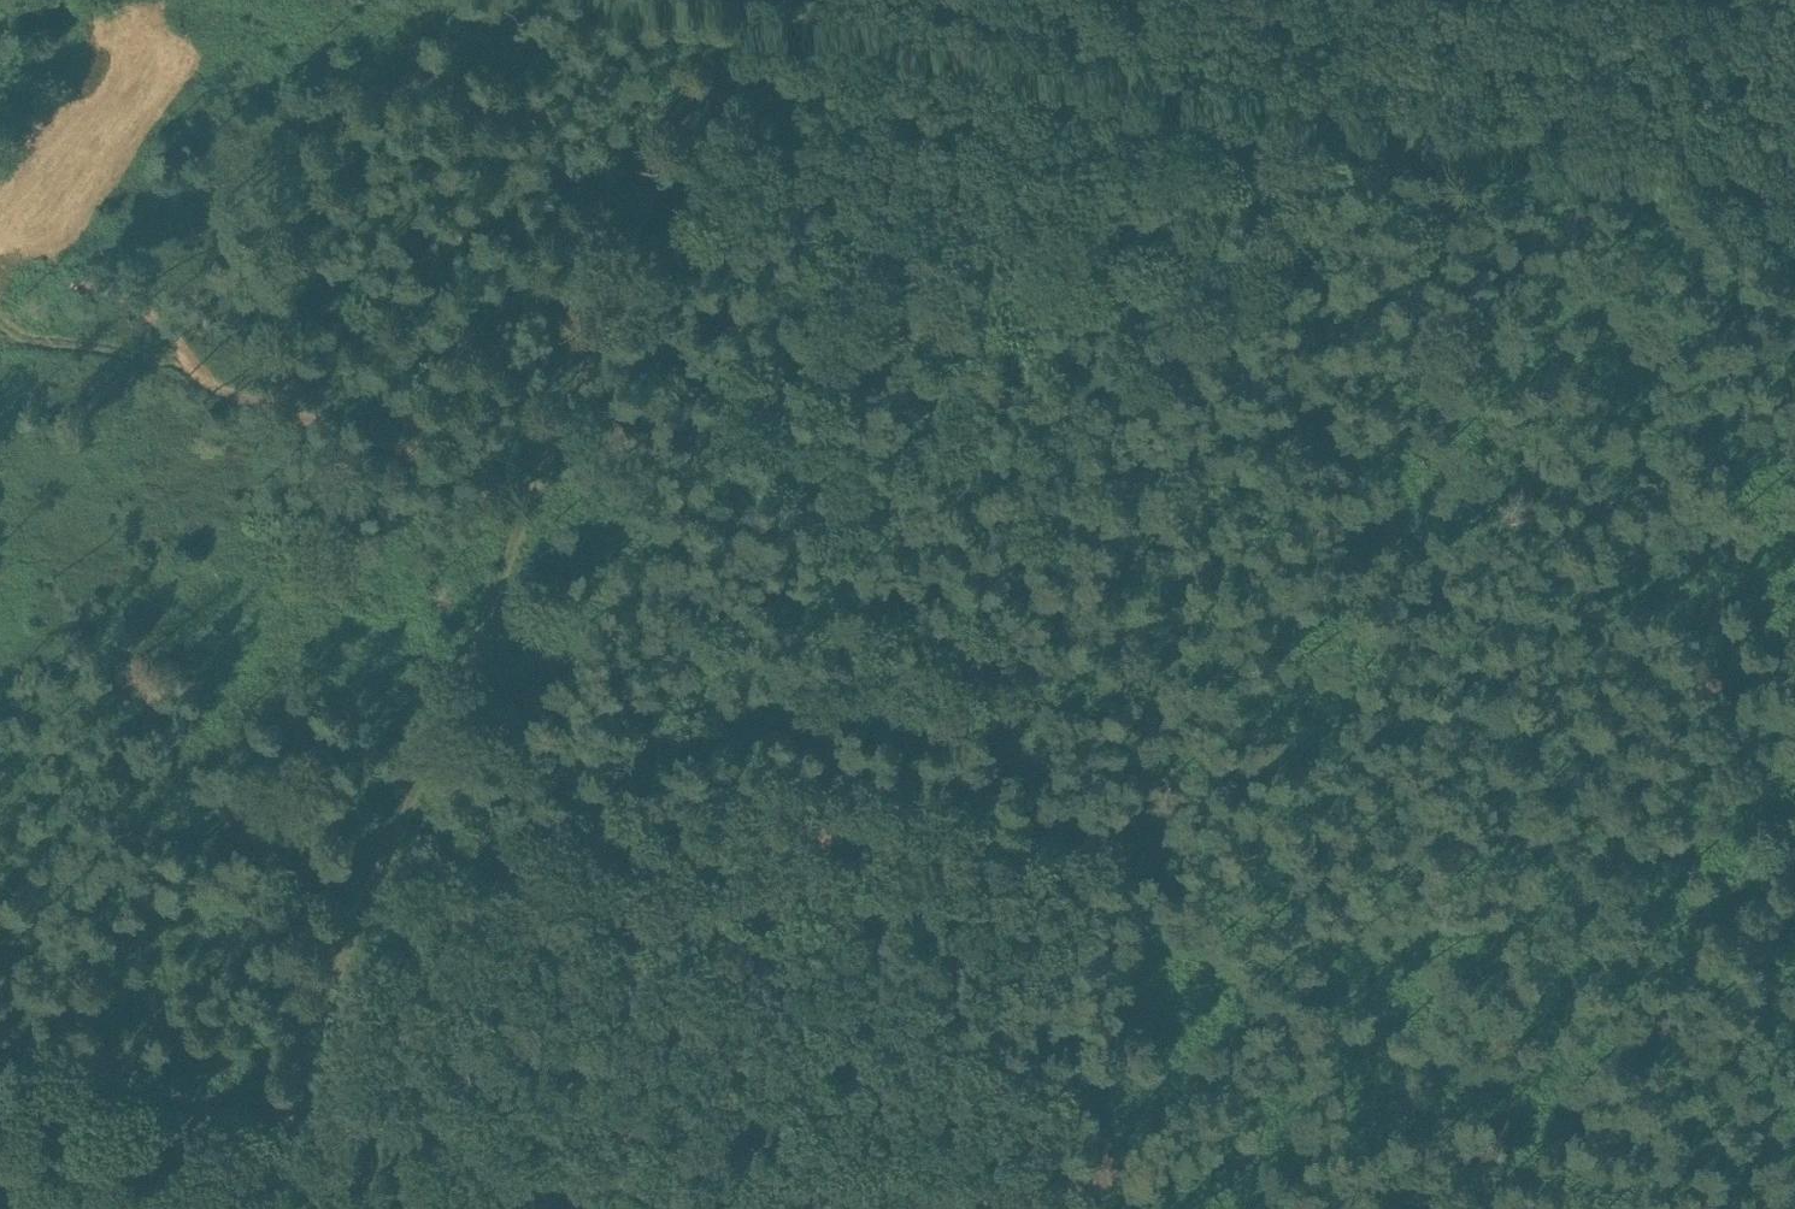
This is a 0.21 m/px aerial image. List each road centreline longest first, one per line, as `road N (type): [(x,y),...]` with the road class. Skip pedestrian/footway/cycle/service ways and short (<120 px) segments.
road 1 (track): [(217,1208),(720,0)]
road 2 (track): [(126,1208),(0,1161)]

